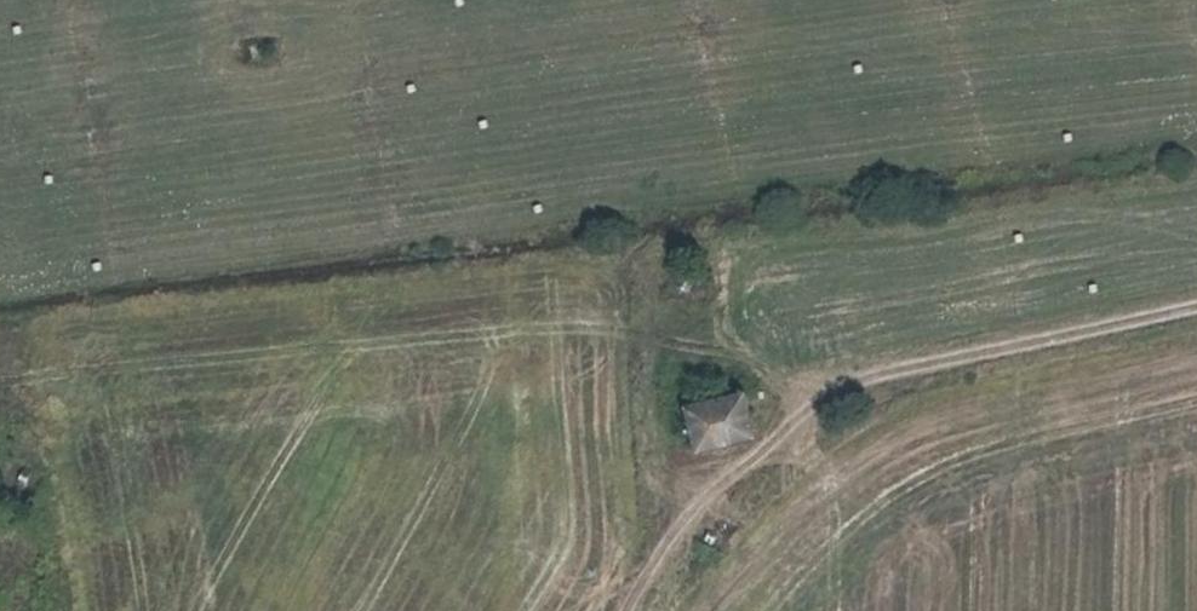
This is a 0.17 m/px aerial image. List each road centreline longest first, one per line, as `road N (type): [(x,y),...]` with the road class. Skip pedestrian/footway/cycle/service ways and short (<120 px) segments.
road 1 (track): [(1196,305),(834,378),(797,400),(678,527),(624,610)]

